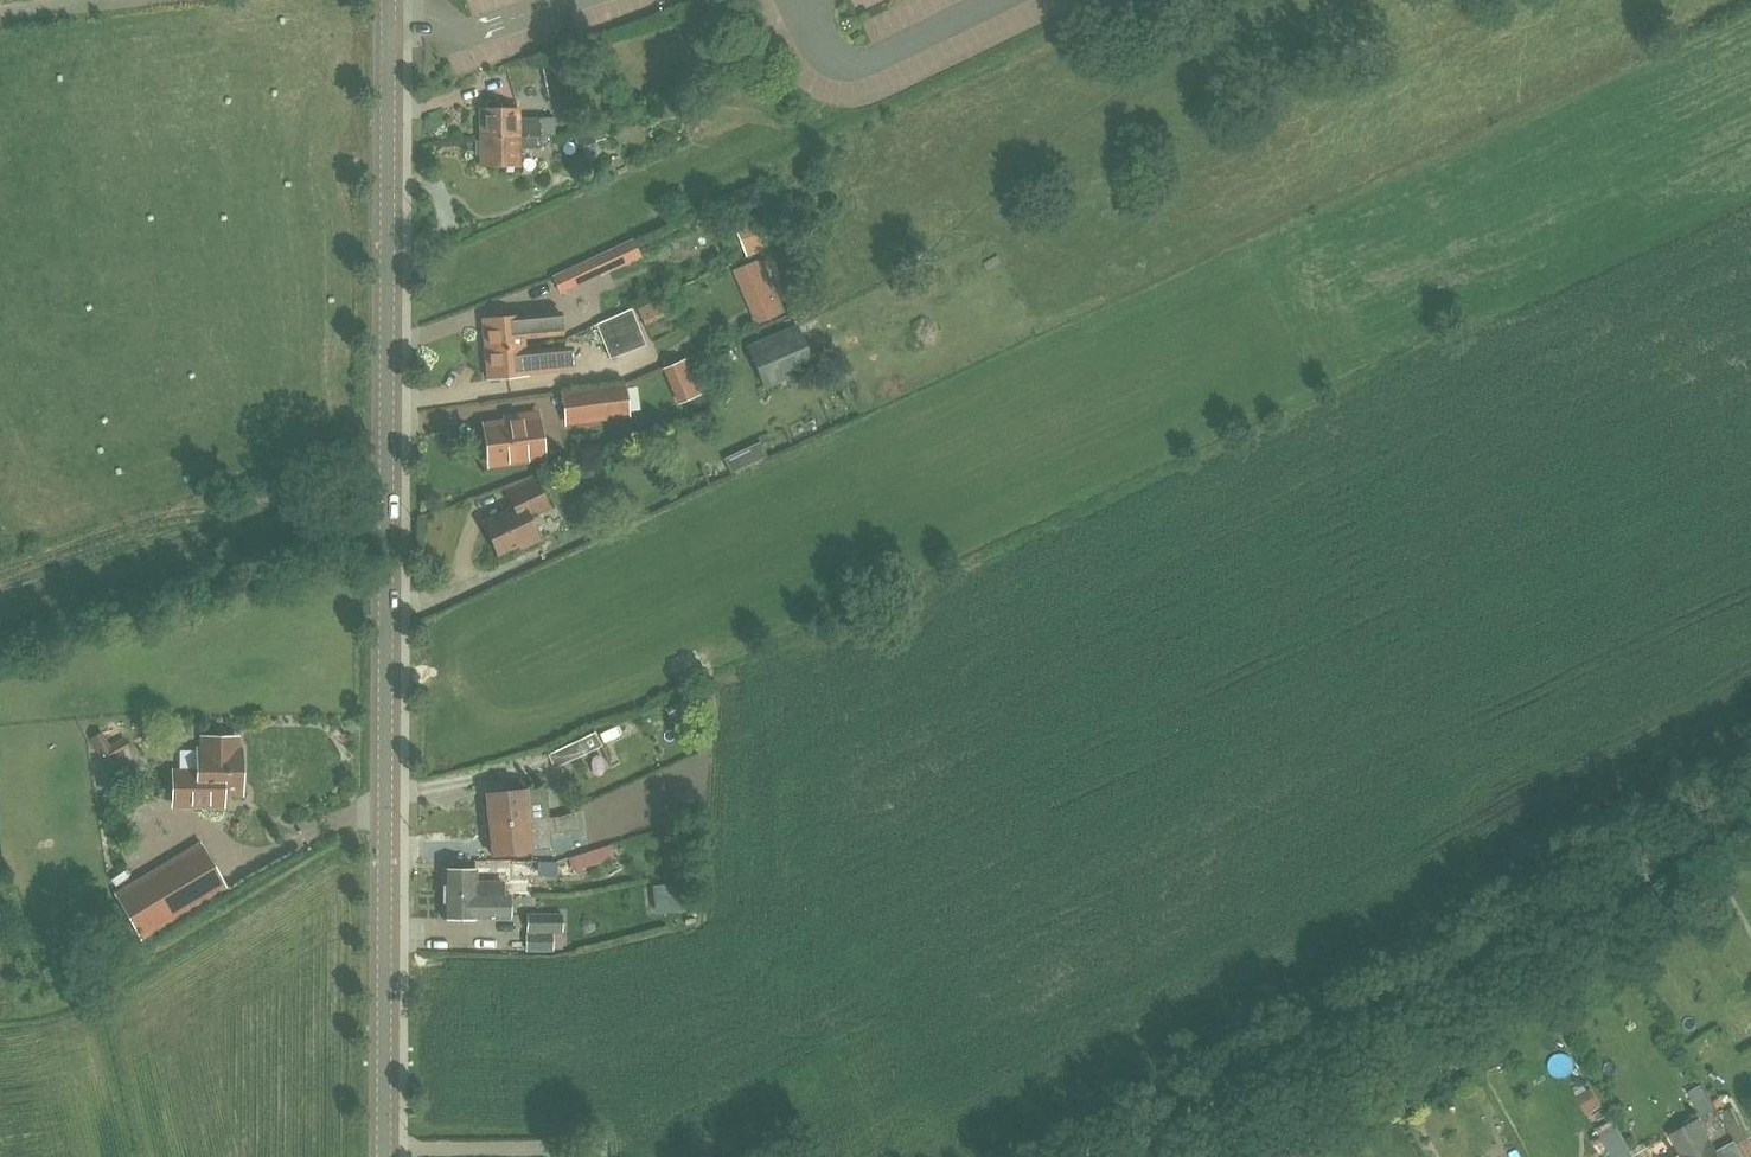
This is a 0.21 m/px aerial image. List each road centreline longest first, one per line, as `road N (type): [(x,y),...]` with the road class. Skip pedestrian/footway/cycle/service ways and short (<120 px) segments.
road 1 (secondary): [(382,1156),(389,0)]

